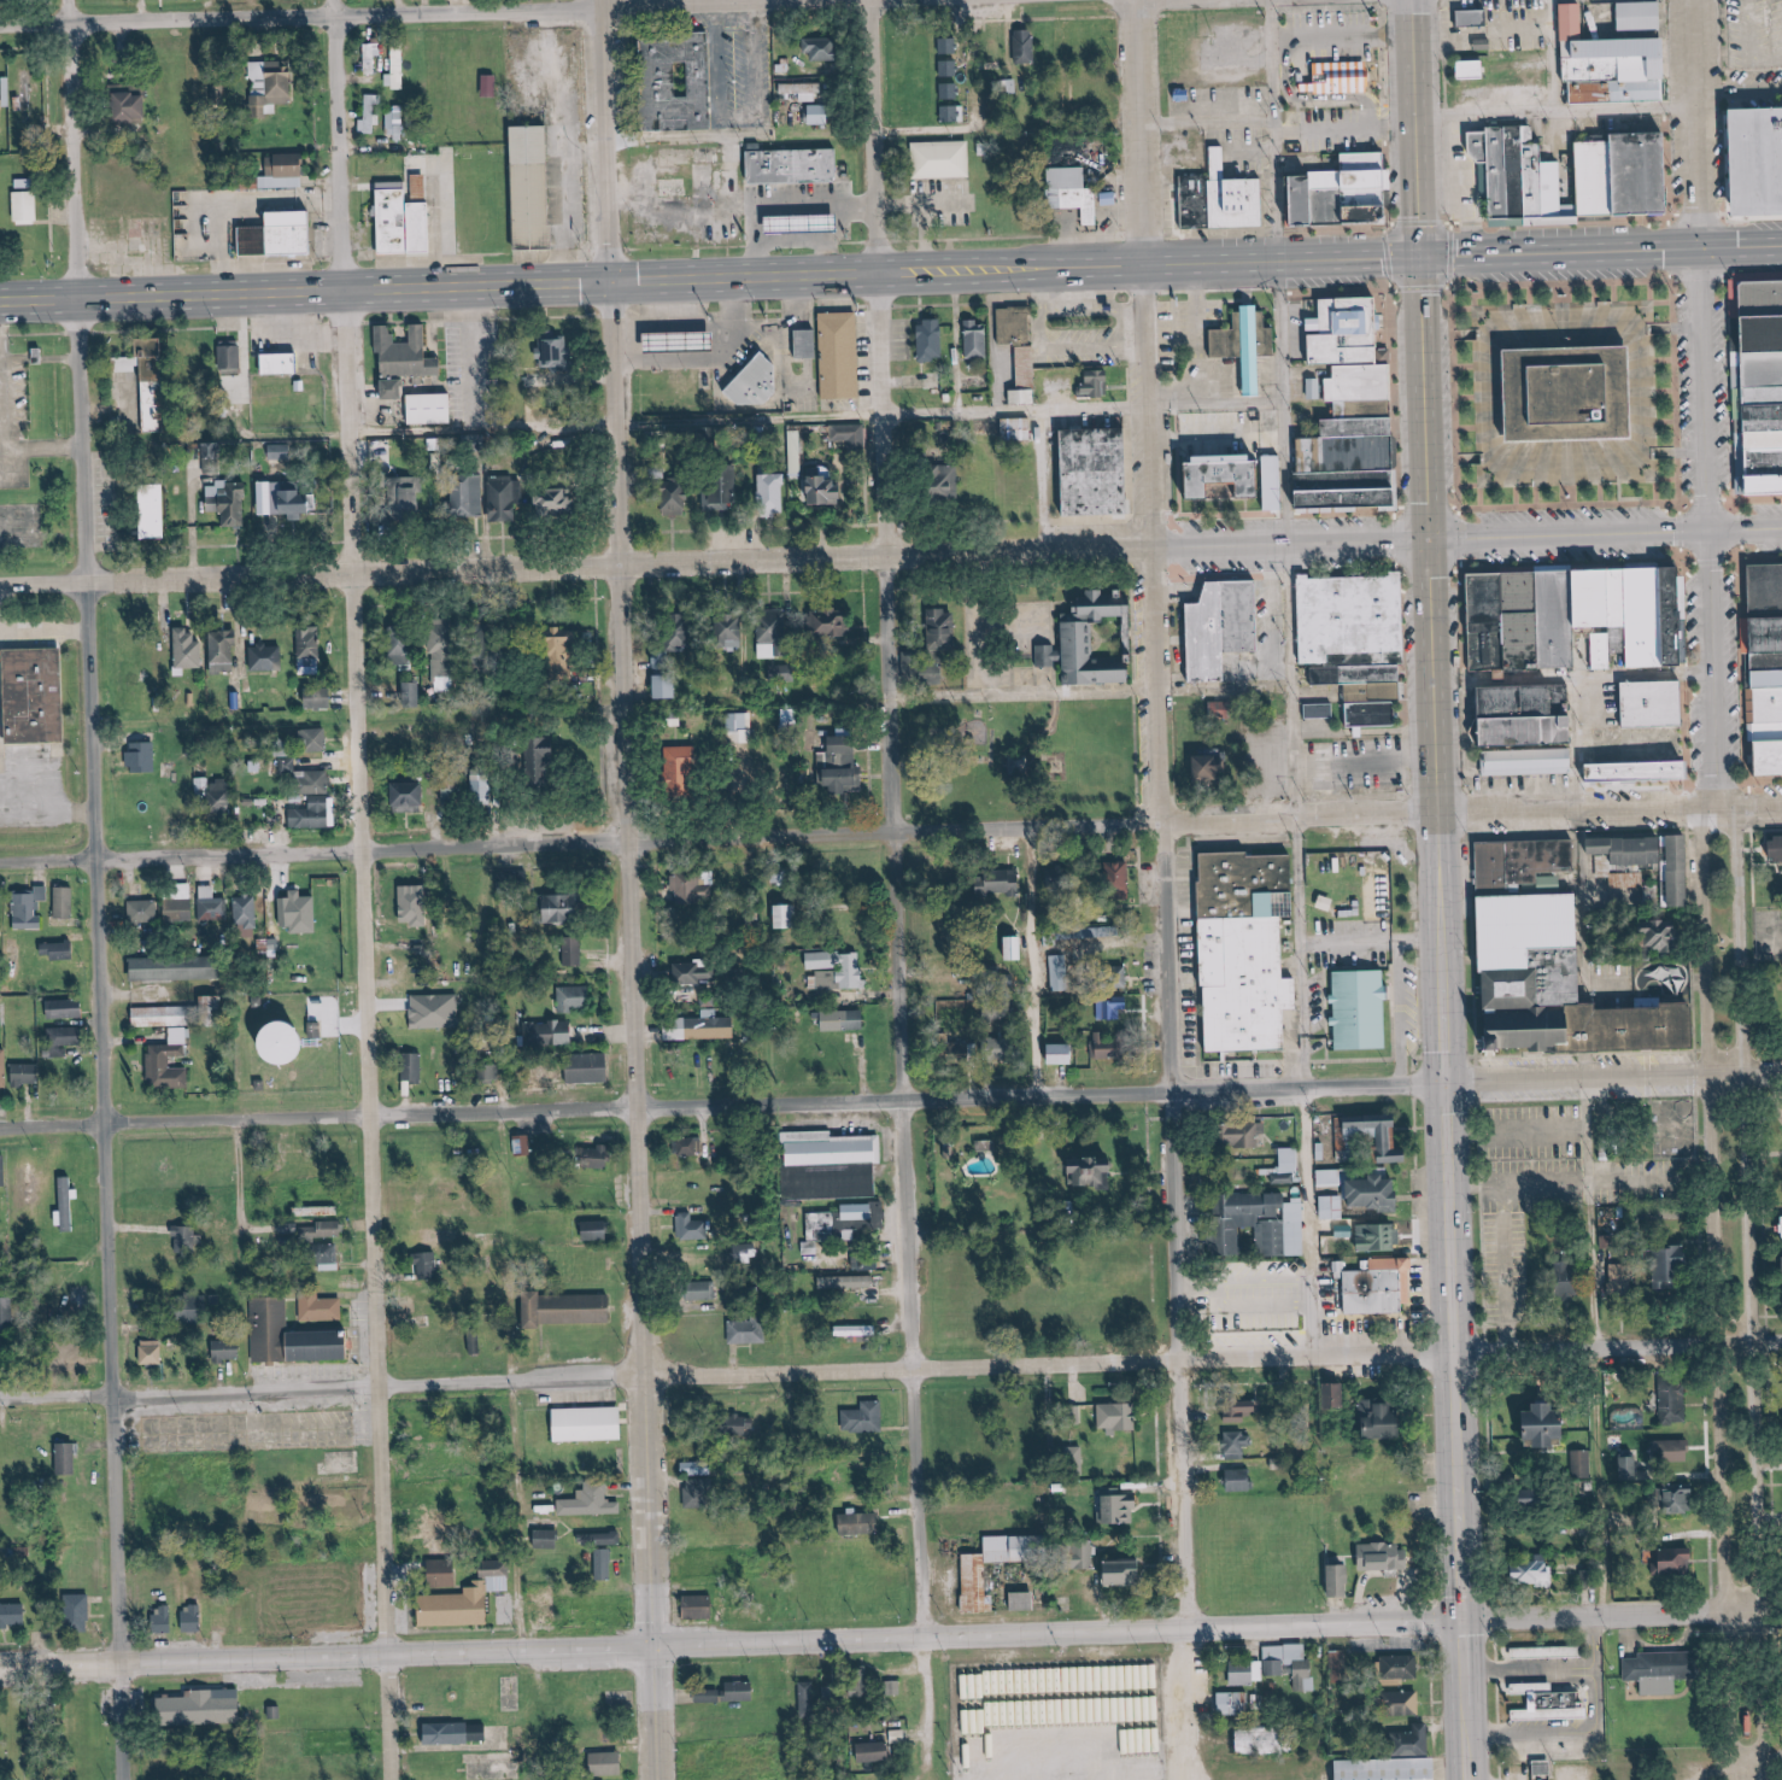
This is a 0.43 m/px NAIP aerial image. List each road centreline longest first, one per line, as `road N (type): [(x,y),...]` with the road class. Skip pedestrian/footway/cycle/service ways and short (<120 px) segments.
road 1 (primary): [(1781,242),(0,302)]
road 2 (tertiary): [(0,1670),(1781,1612)]
road 3 (residential): [(1781,1342),(0,1398)]
road 4 (residential): [(1194,1779),(1124,0)]
road 5 (residential): [(120,1779),(59,0)]
road 6 (residential): [(386,1779),(326,0)]
road 7 (tertiary): [(648,1779),(589,0)]
road 8 (residential): [(925,1770),(861,0)]
road 9 (residential): [(1723,803),(0,862)]
road 10 (secondary): [(1467,1779),(1414,253)]
road 11 (tertiary): [(609,568),(1781,531)]
road 12 (tertiary): [(629,1109),(1781,1076)]
road 13 (tertiary): [(1776,1612),(1752,831),(1723,803)]
road 14 (tertiary): [(1723,803),(1711,833),(1735,1612)]
road 15 (tertiary): [(1723,803),(1684,0)]
road 16 (residential): [(0,1129),(629,1109)]
road 17 (residential): [(0,587),(609,568)]
road 18 (residential): [(590,8),(0,25)]
road 19 (tertiary): [(919,0),(590,8)]
road 20 (residential): [(1031,1097),(1015,831)]
road 21 (residential): [(1307,1356),(1296,1091)]
road 22 (primary): [(1414,253),(1406,0)]
road 23 (residential): [(1735,1612),(1741,1743),(1763,1761)]
road 24 (residential): [(1763,1761),(1781,1745),(1776,1612)]

